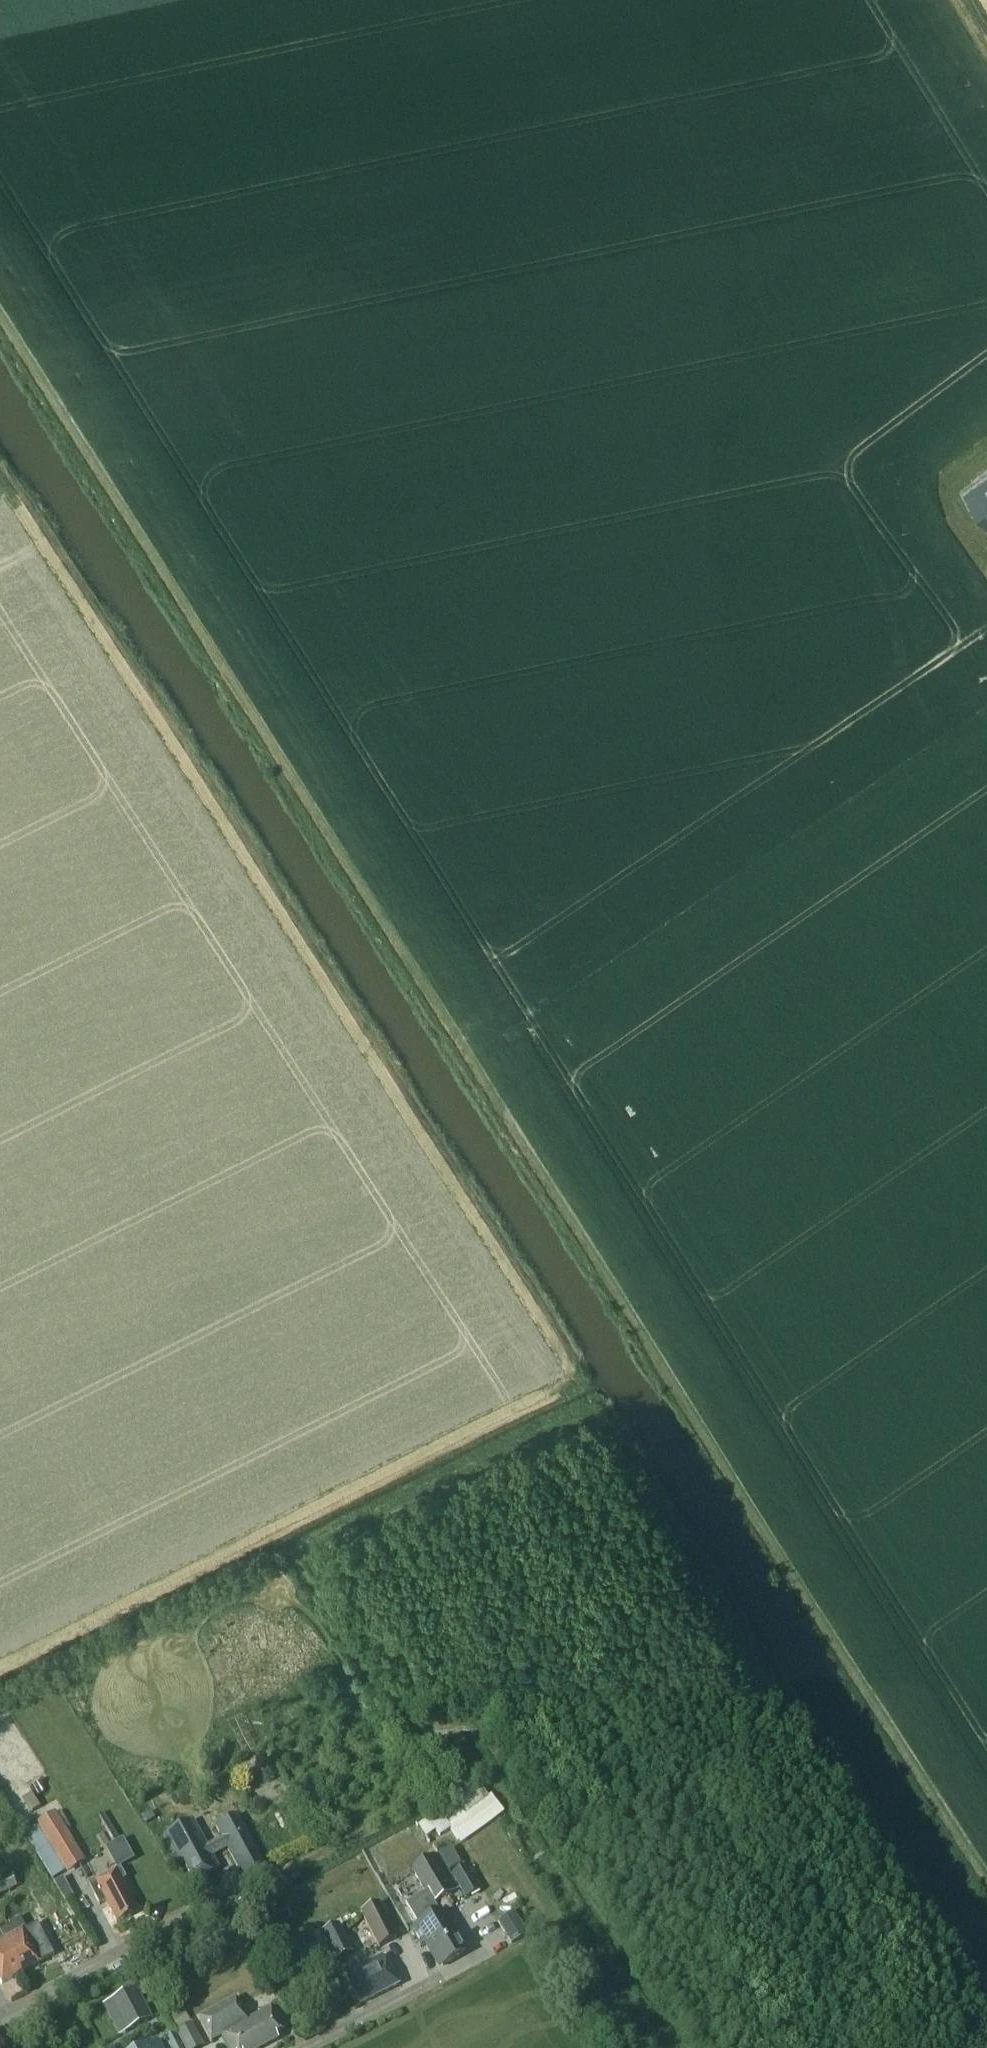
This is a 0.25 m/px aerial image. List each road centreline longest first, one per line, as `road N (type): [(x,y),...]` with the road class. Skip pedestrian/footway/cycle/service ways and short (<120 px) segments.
road 1 (residential): [(0,2014),(227,1895)]
road 2 (residential): [(316,2047),(438,1983)]

